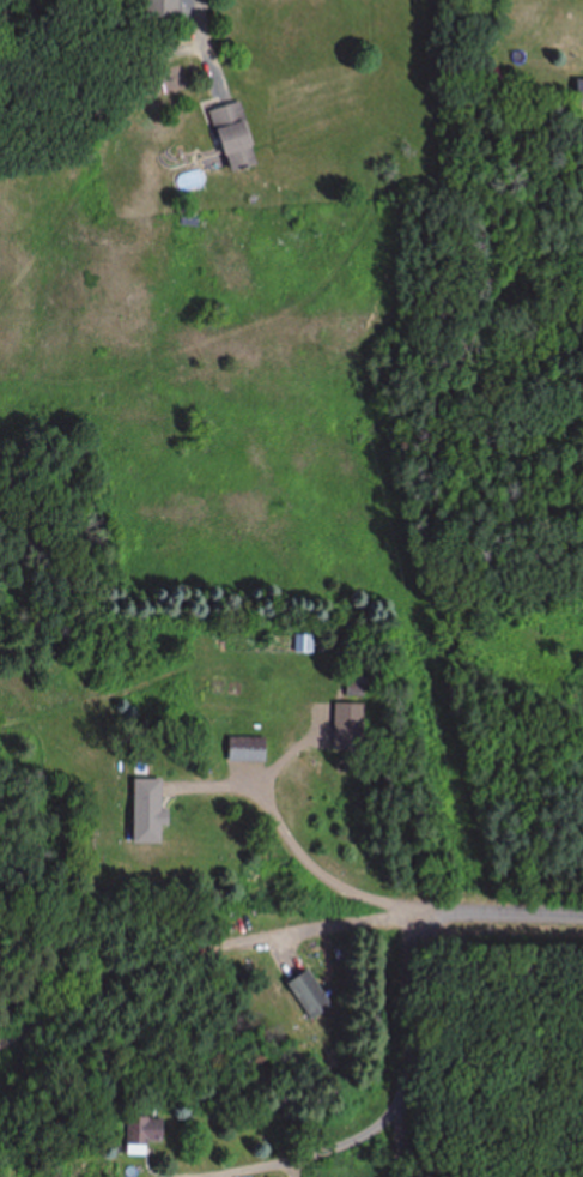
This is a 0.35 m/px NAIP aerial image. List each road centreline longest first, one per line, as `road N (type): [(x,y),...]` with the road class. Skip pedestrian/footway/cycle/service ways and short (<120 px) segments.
road 1 (residential): [(455,936),(109,1015),(0,1019)]
road 2 (residential): [(320,876),(455,936),(582,924)]

